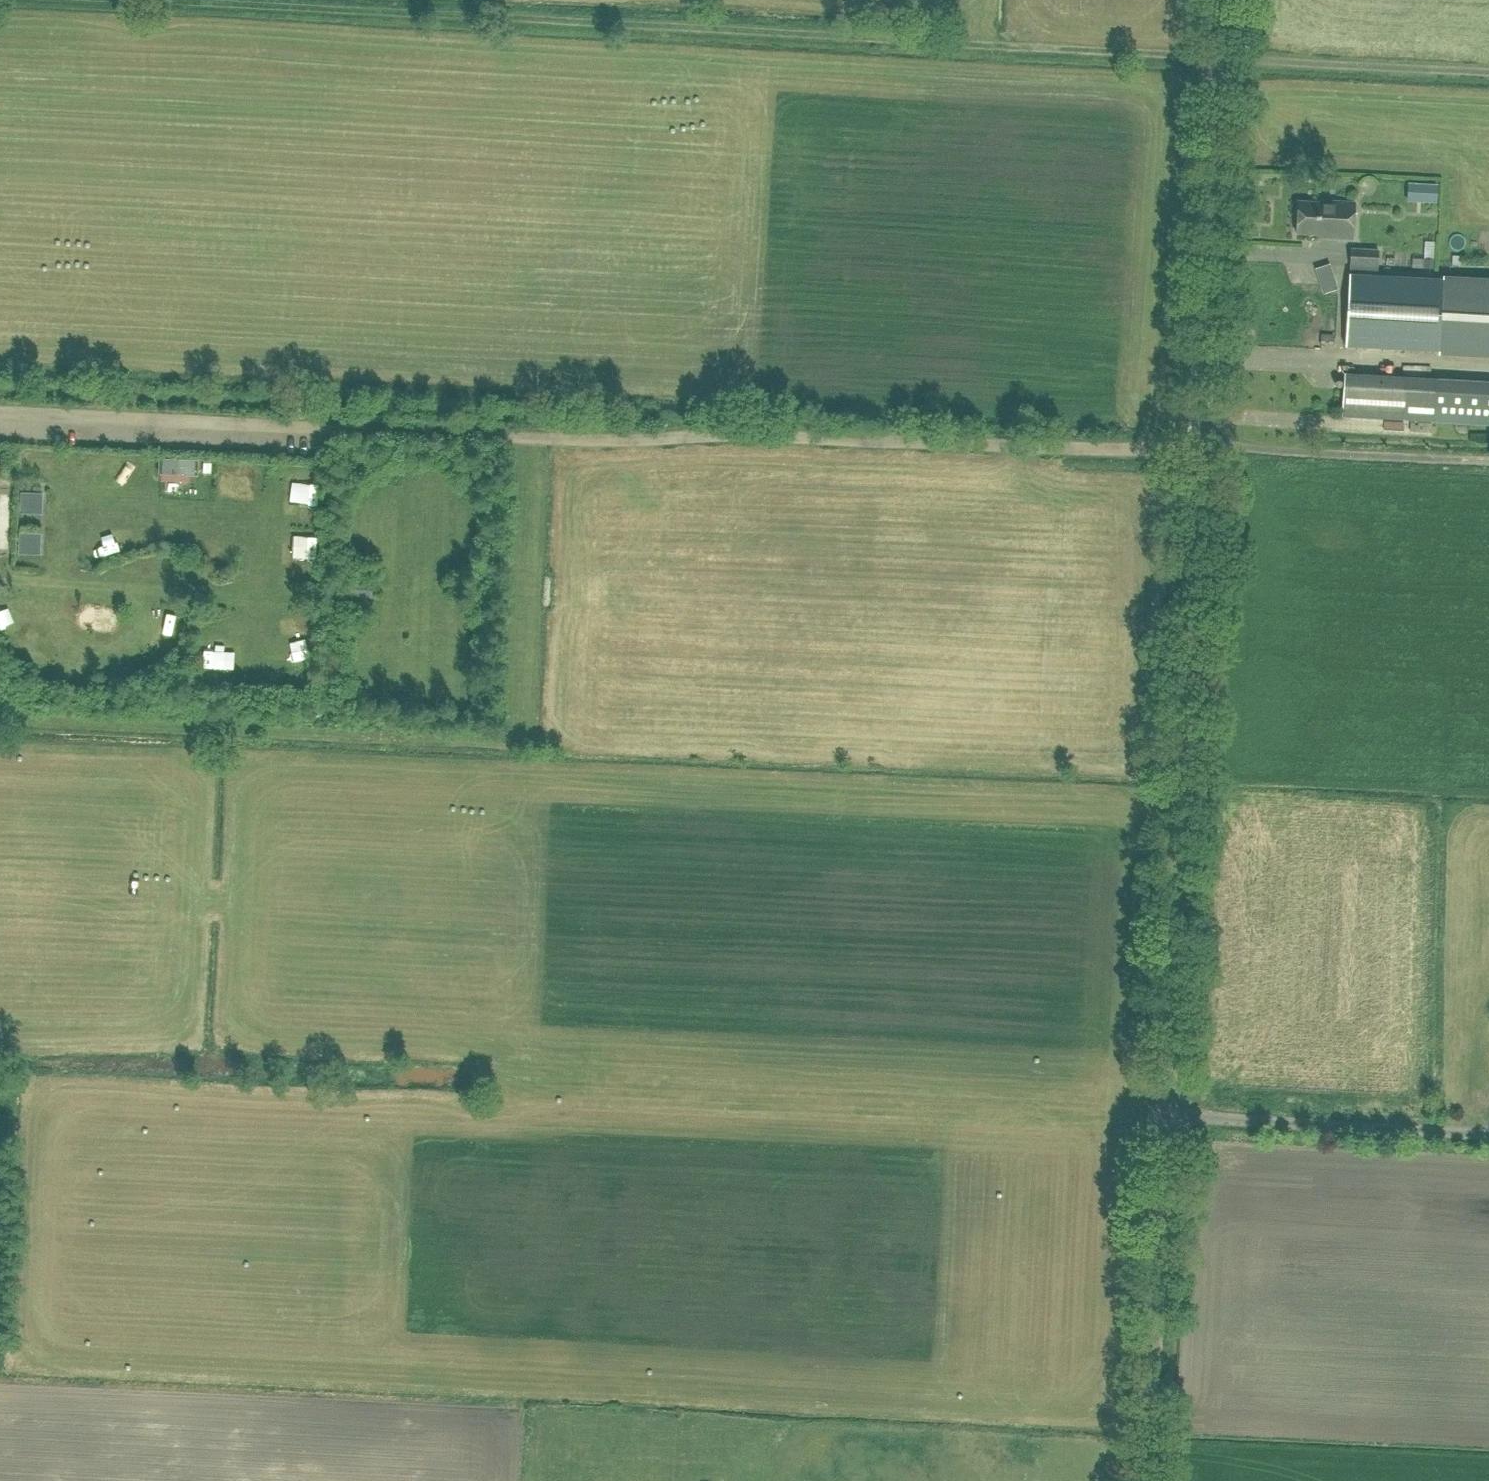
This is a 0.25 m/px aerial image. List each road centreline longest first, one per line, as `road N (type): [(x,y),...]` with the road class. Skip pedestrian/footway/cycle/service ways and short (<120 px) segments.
road 1 (track): [(1488,462),(734,432),(528,438),(0,413)]
road 2 (unclassified): [(1145,1480),(1221,0)]
road 3 (track): [(1218,59),(72,0)]
road 4 (track): [(0,580),(398,600)]
road 5 (track): [(1164,1115),(1488,1131)]
road 6 (track): [(1218,59),(1488,73)]

